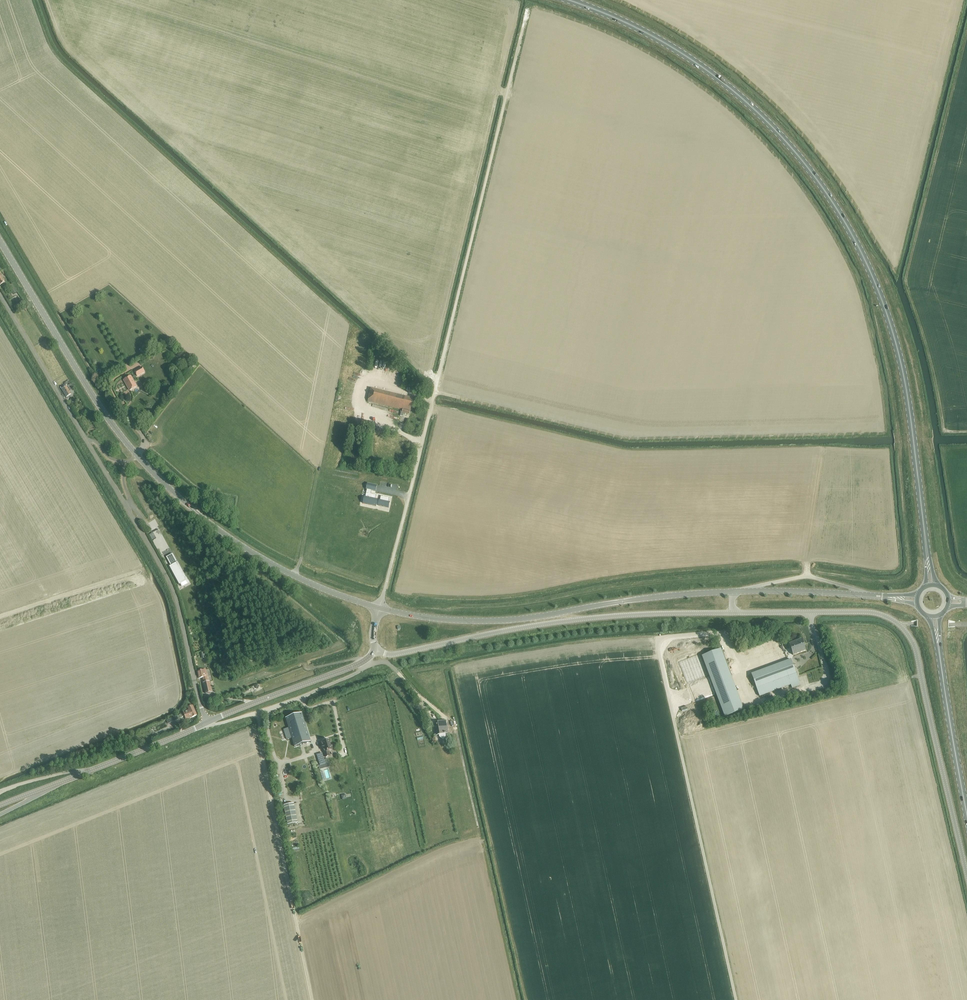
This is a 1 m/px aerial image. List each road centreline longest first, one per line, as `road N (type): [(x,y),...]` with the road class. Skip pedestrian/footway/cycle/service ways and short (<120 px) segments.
road 1 (primary): [(927,554),(893,335),(832,202),(778,133),(712,74),(636,27),(568,0)]
road 2 (track): [(527,999),(452,664),(569,644),(660,640)]
road 3 (tertiary): [(379,608),(258,556),(156,476),(93,396),(0,241)]
road 4 (unclassified): [(377,650),(393,655),(513,629),(639,615),(863,612),(899,625)]
road 5 (tertiary): [(882,597),(704,593),(497,621),(379,608)]
road 6 (unclassified): [(207,723),(172,588),(0,294)]
road 7 (track): [(435,389),(622,436),(882,432)]
road 8 (track): [(736,999),(658,649),(663,638),(721,632)]
road 9 (track): [(435,389),(527,10)]
road 10 (track): [(312,999),(257,713)]
road 11 (unclassified): [(966,875),(915,650),(899,625)]
road 12 (unclassified): [(379,608),(435,389)]
road 13 (tertiary): [(207,723),(356,665),(377,650)]
road 14 (primary): [(966,815),(939,649)]
road 15 (track): [(0,616),(143,570)]
road 16 (tertiary): [(93,770),(207,723)]

